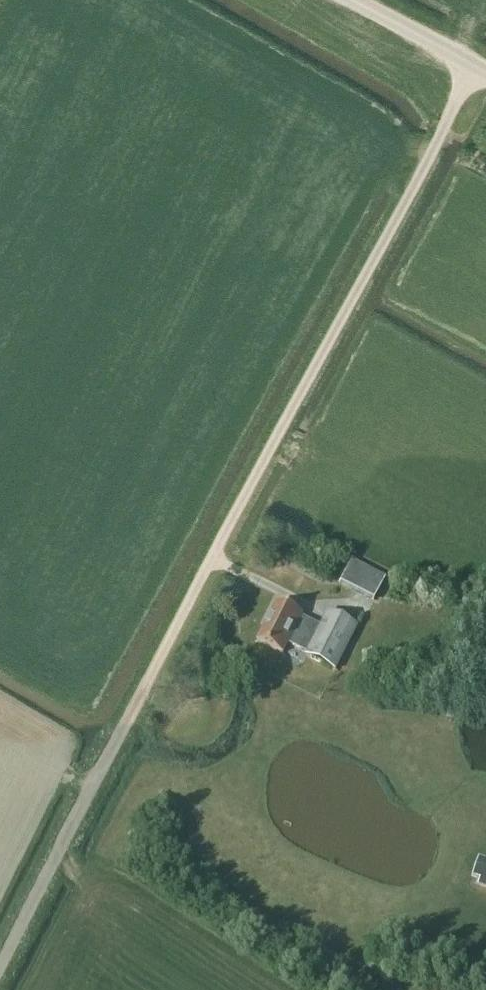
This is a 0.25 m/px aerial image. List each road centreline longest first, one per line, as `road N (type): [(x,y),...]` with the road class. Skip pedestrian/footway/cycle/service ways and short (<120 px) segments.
road 1 (unclassified): [(145,683),(474,63)]
road 2 (track): [(0,962),(145,683)]
road 3 (unclassified): [(474,63),(352,0)]

